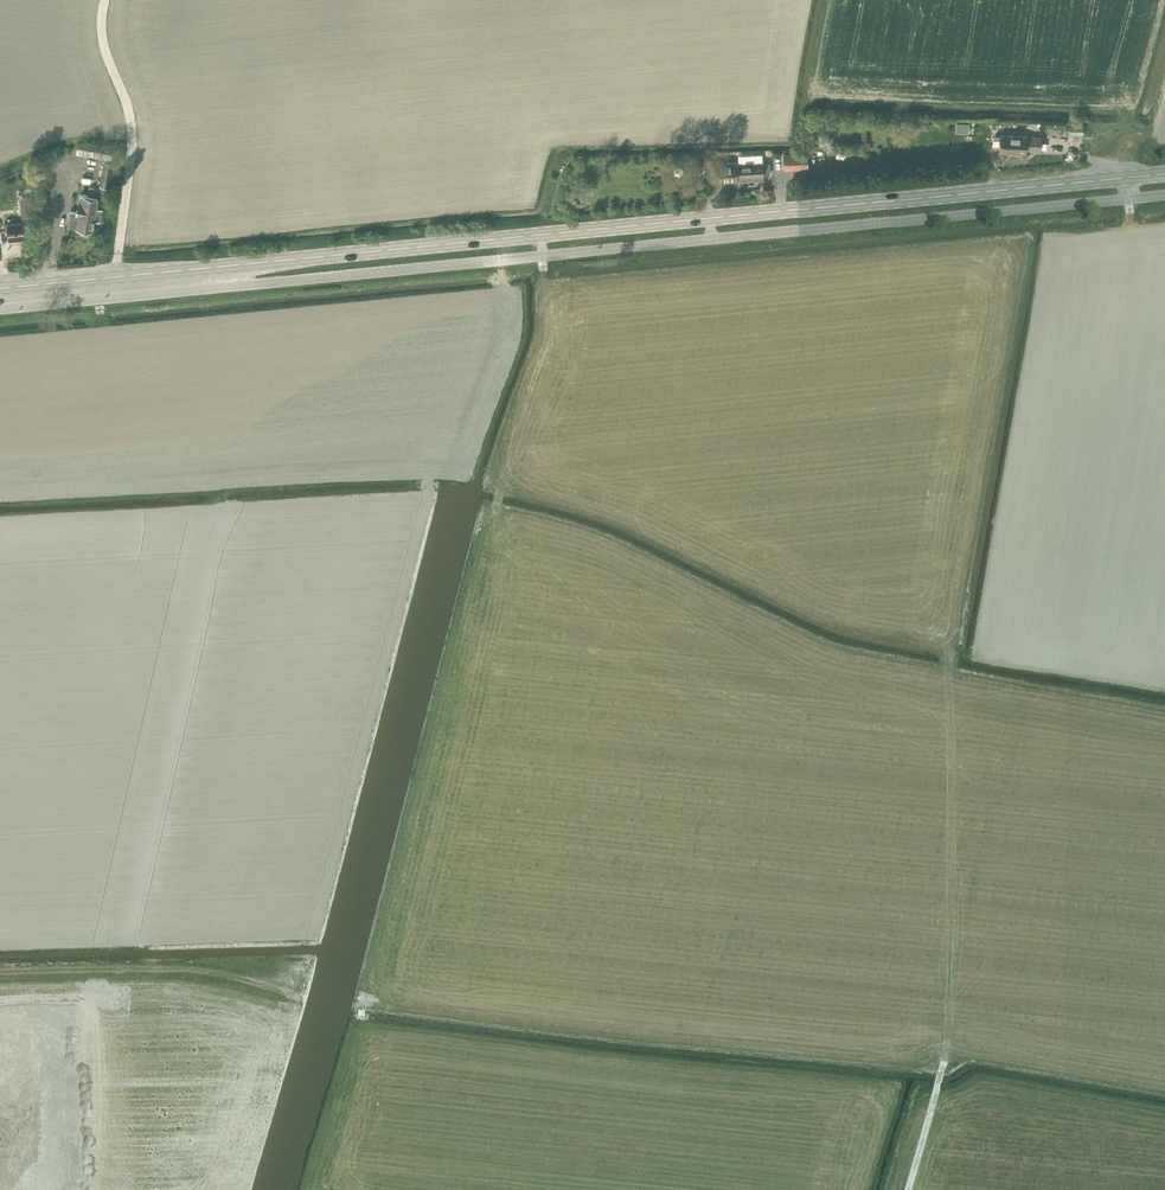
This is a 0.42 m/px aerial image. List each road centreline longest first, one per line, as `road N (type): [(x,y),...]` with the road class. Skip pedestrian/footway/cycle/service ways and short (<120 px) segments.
road 1 (secondary): [(0,289),(1164,173)]
road 2 (track): [(115,277),(132,146),(129,113),(104,48),(105,0)]
road 3 (track): [(273,988),(175,969),(0,972)]
road 4 (track): [(546,294),(545,234),(570,151)]
road 5 (track): [(908,1189),(944,1064)]

